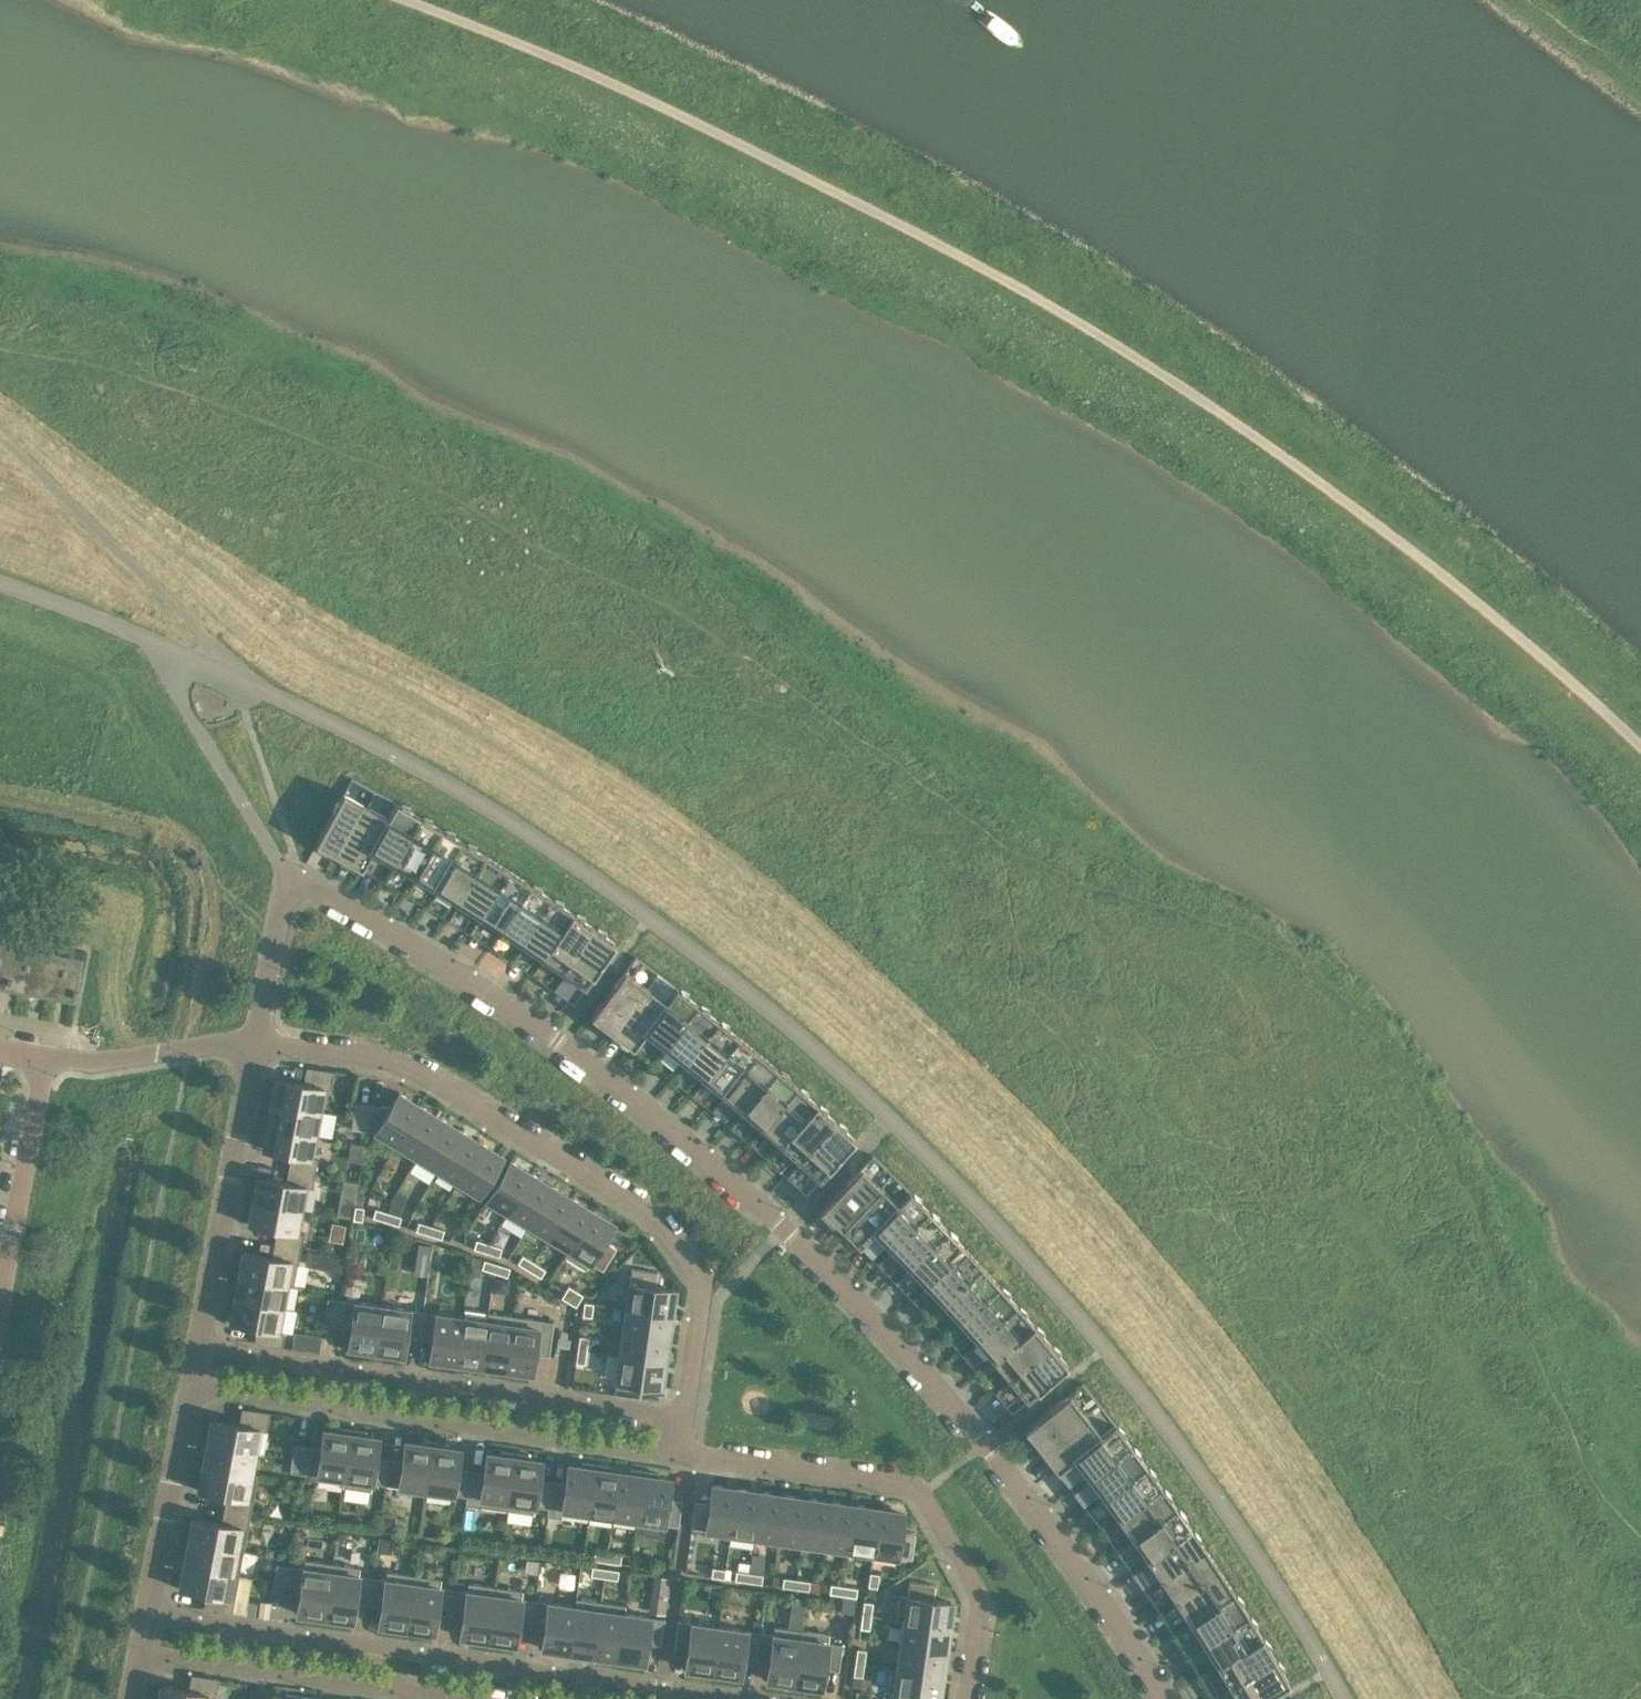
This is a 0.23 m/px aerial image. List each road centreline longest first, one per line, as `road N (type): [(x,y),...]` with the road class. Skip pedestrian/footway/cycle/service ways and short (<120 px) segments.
road 1 (residential): [(257,1042),(287,876),(553,1041),(746,1190),(936,1377),(1059,1532),(1165,1698)]
road 2 (residential): [(257,1042),(402,1065),(660,1227),(705,1282),(684,1421)]
road 3 (residential): [(728,1698),(149,1613)]
road 4 (residential): [(684,1421),(199,1352)]
road 5 (residential): [(193,1387),(677,1460)]
road 6 (residential): [(969,1698),(981,1620),(975,1596),(917,1496),(677,1460)]
road 7 (residential): [(140,1656),(458,1698)]
road 8 (residential): [(199,1352),(257,1042)]
road 9 (residential): [(0,1290),(43,1062)]
road 10 (residential): [(149,1613),(193,1387)]
road 11 (residential): [(257,1042),(86,1067),(43,1062)]

